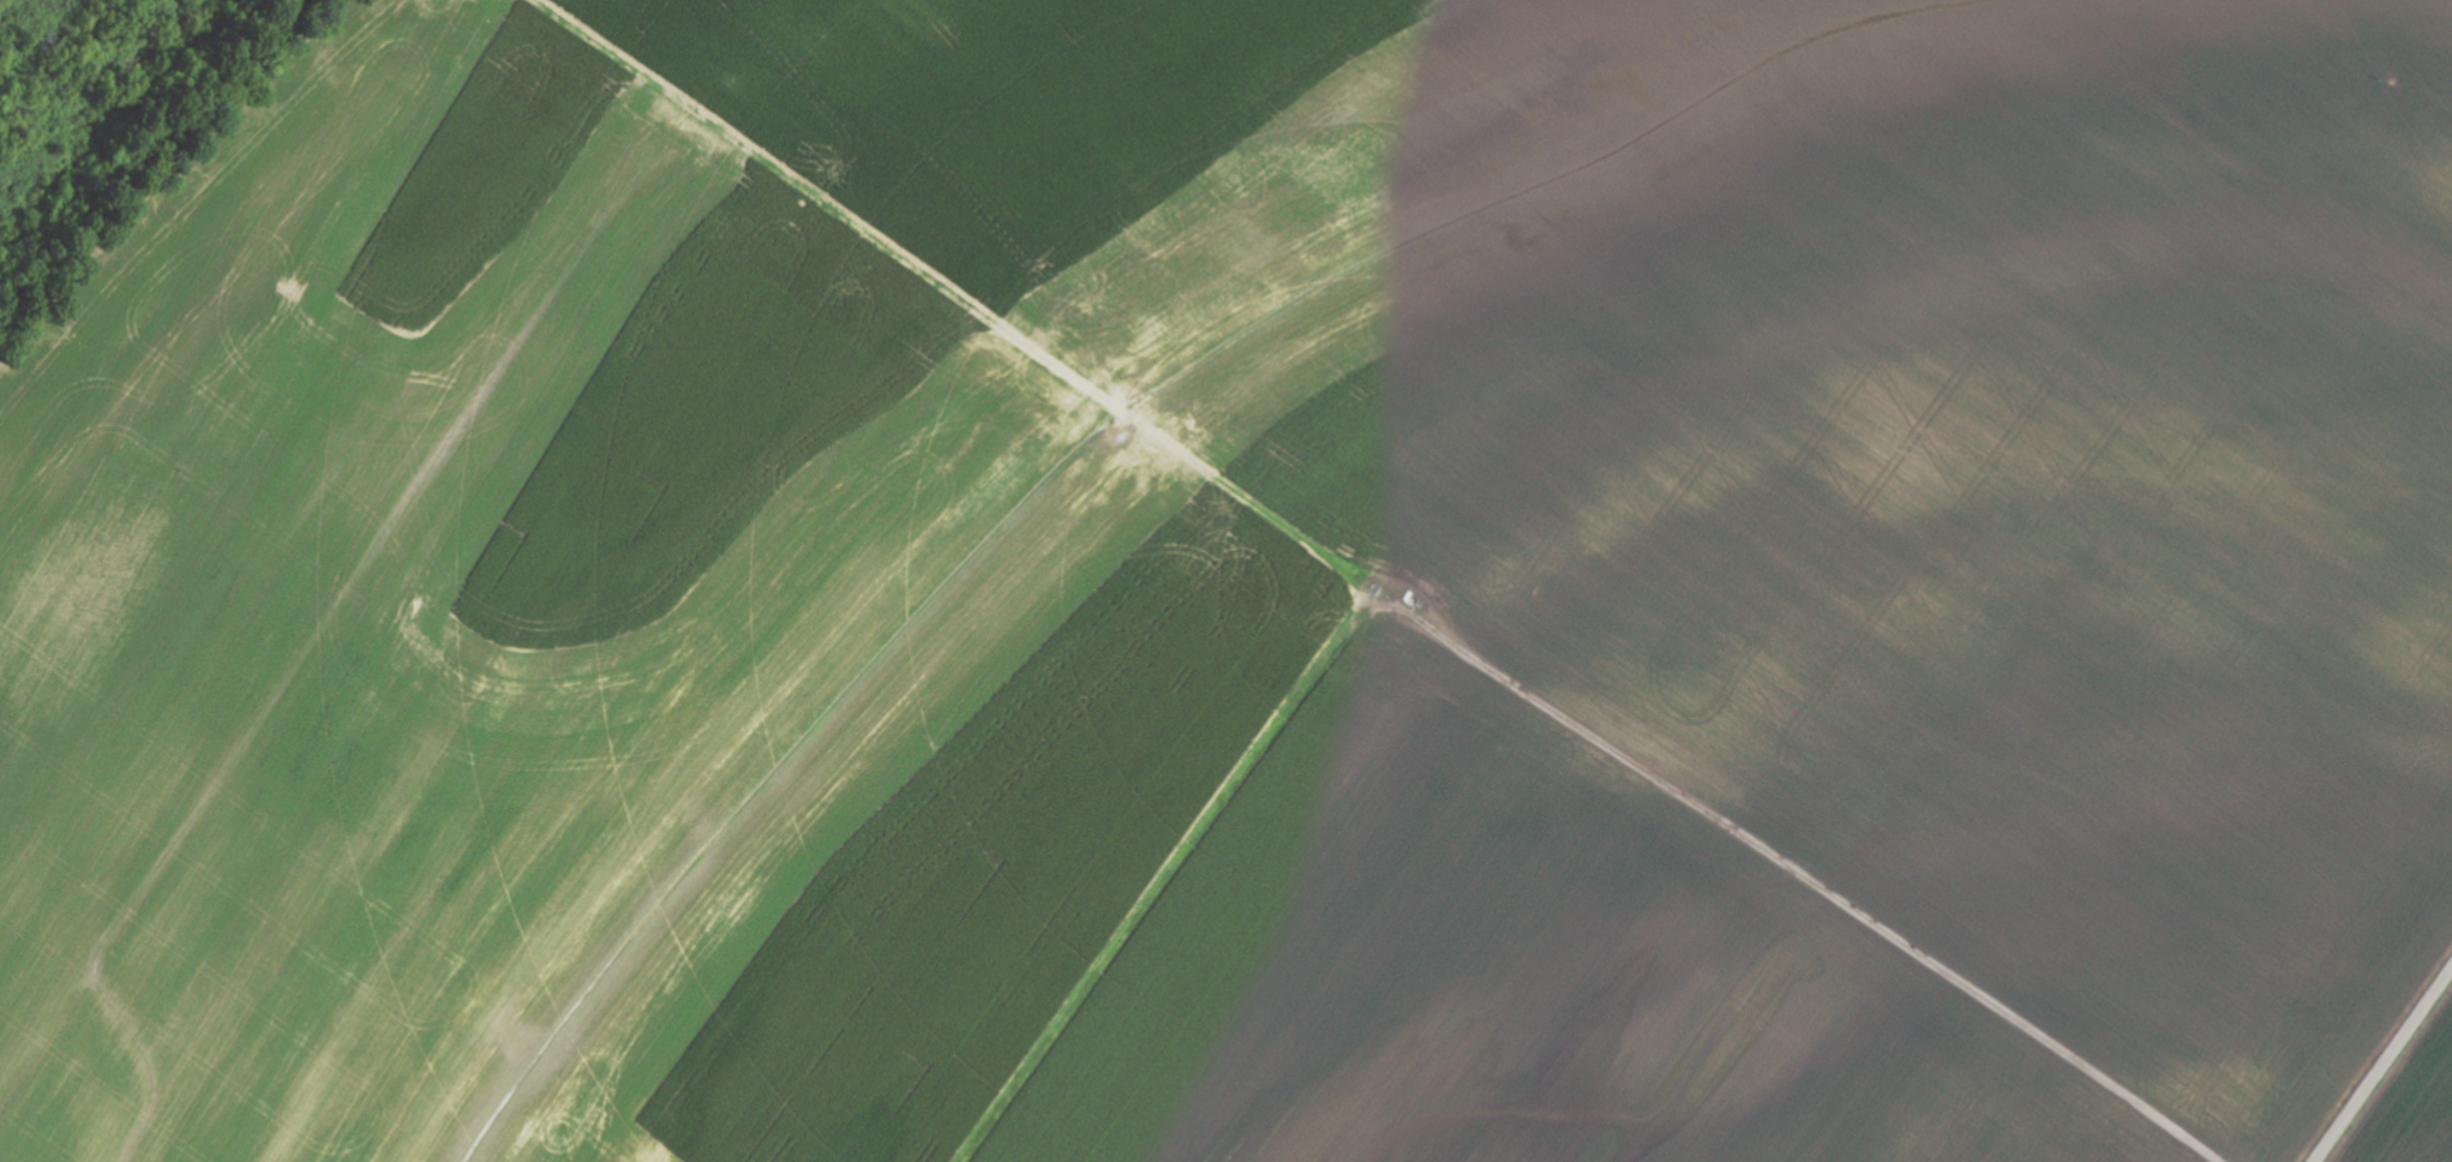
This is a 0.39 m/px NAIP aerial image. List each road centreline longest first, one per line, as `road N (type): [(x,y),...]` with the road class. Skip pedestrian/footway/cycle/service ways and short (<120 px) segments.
road 1 (residential): [(2315,1161),(2451,971)]

